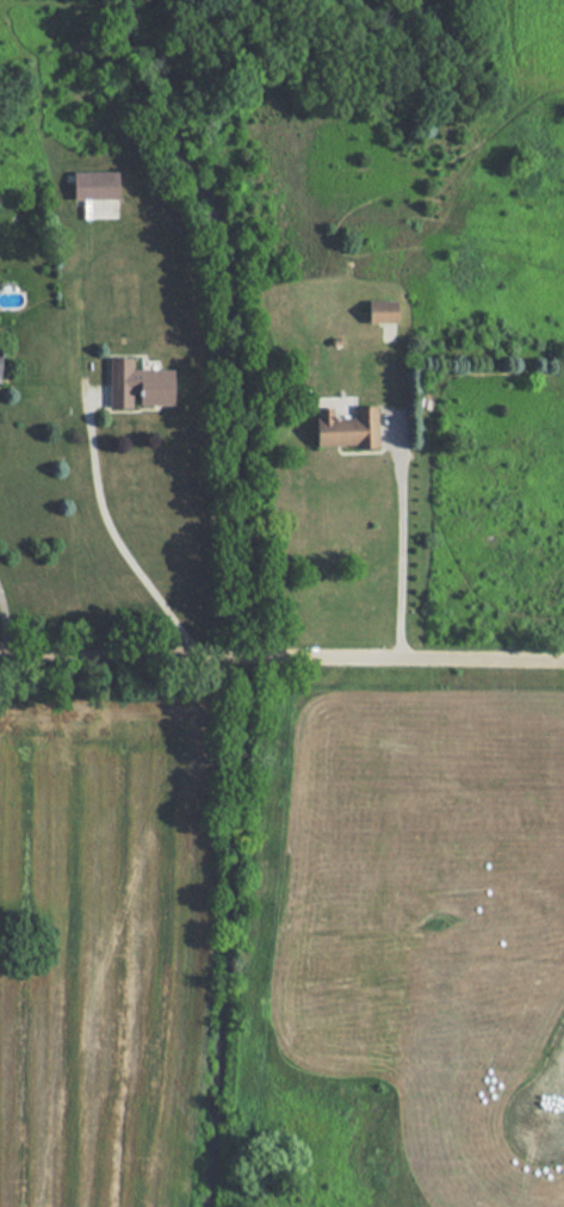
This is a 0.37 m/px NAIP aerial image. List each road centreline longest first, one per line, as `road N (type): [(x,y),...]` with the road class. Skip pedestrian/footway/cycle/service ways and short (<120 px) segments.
road 1 (residential): [(0,656),(563,659)]

